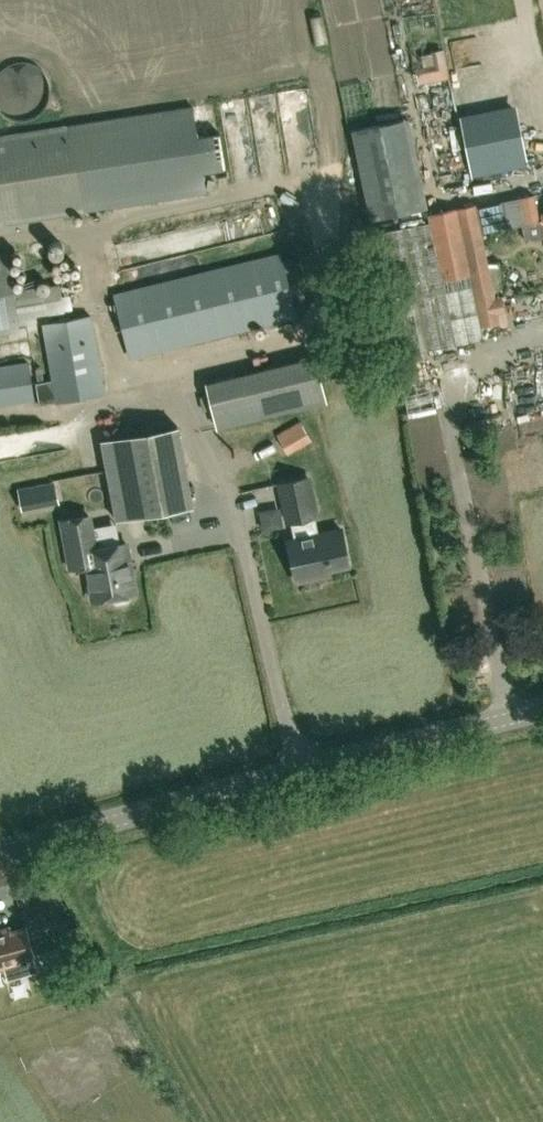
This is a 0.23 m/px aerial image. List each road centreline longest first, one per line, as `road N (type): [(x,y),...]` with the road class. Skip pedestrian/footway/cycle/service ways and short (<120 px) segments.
road 1 (tertiary): [(542,699),(0,842)]

